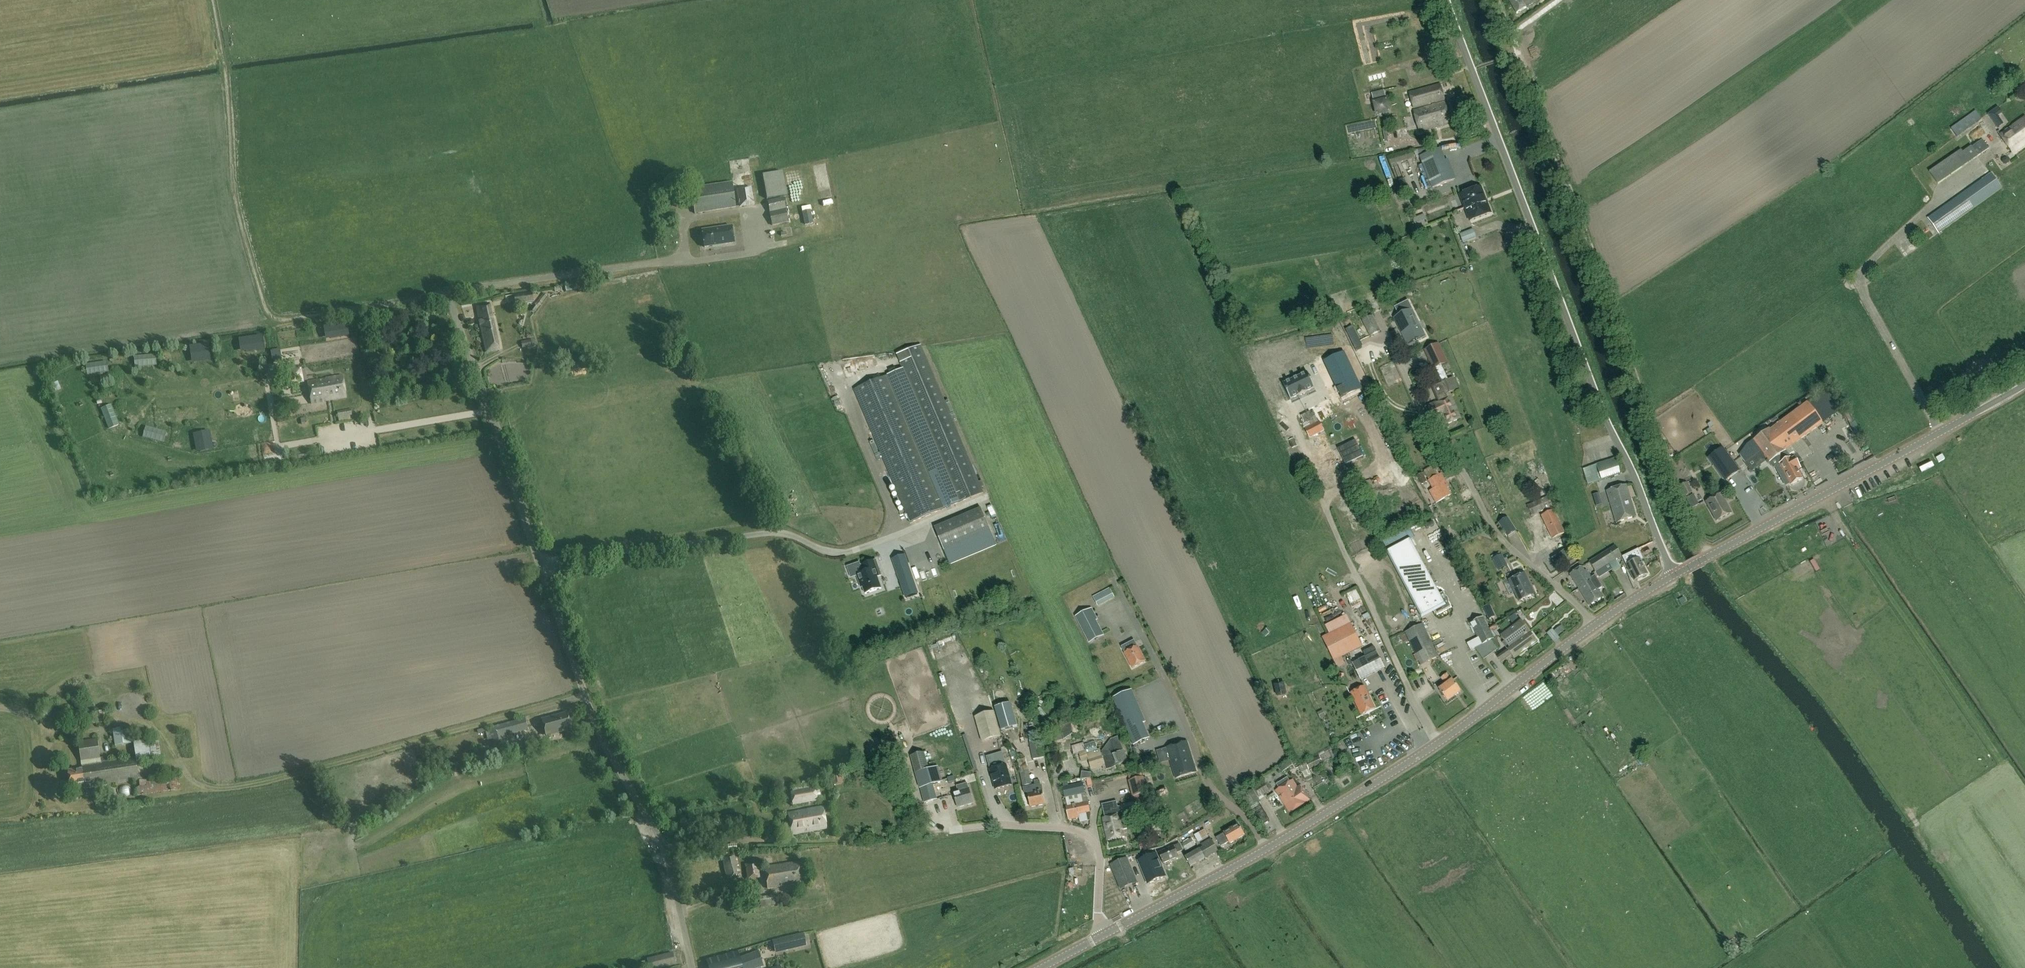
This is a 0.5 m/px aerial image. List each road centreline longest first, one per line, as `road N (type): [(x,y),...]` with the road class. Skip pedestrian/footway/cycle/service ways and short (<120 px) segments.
road 1 (unclassified): [(1673,575),(1609,432),(1444,0)]
road 2 (track): [(420,299),(285,320),(267,309),(235,196),(213,0)]
road 3 (unclassified): [(691,967),(663,845),(606,749),(539,561)]
road 4 (tertiary): [(1673,575),(2024,385)]
road 5 (tertiary): [(1096,939),(1266,850),(1438,742)]
road 6 (unclassified): [(539,561),(772,533),(828,553),(853,551)]
road 7 (unclassified): [(1438,742),(1325,508),(1329,493),(1346,487)]
road 8 (unclassified): [(539,561),(452,295)]
road 9 (unclassified): [(1594,630),(1490,525),(1440,439)]
road 10 (unclassified): [(1096,939),(1100,866),(1089,834),(1051,824),(957,828)]
road 11 (unclassified): [(658,263),(452,295)]
road 12 (tertiary): [(1438,742),(1594,630)]

